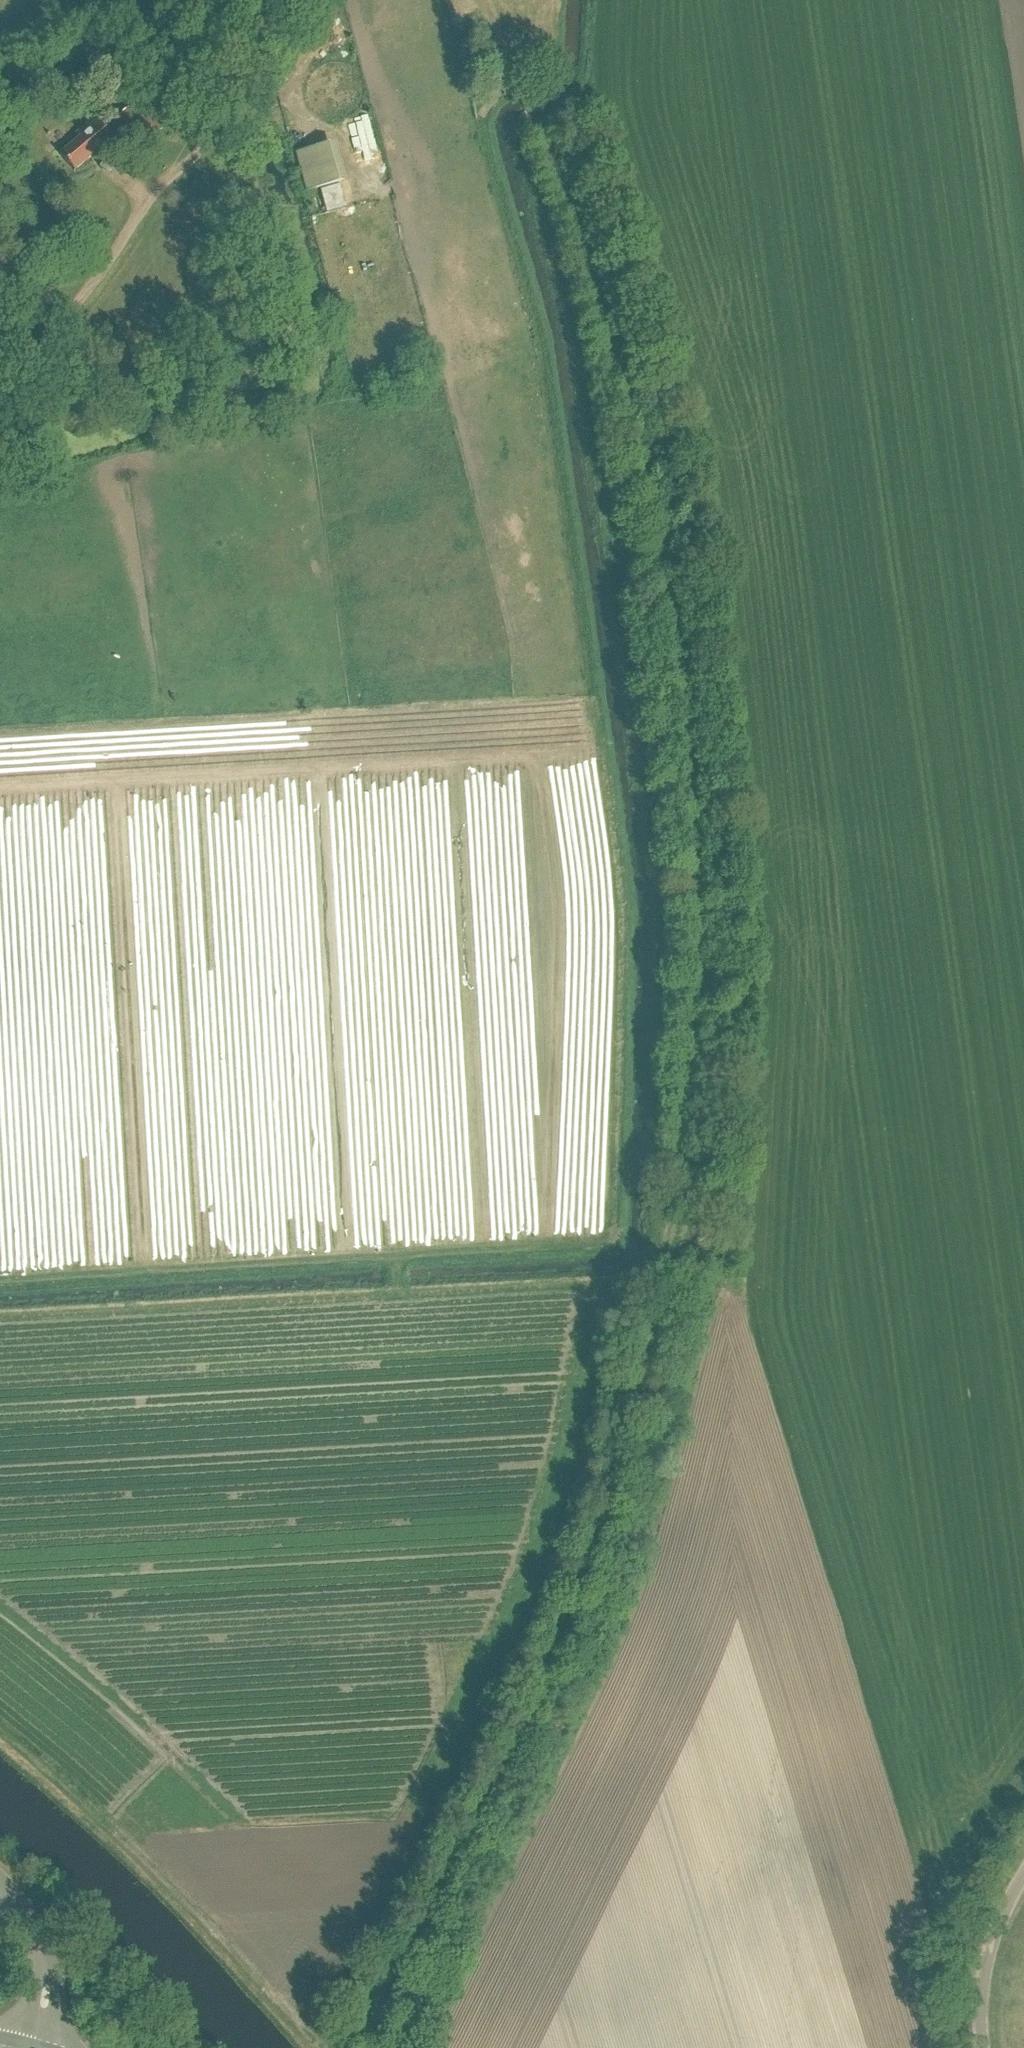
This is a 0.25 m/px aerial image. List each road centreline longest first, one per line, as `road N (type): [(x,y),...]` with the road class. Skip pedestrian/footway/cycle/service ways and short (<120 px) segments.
road 1 (unclassified): [(0,393),(79,304),(160,188),(253,106),(325,0)]
road 2 (track): [(0,1745),(121,1855),(302,2047)]
road 3 (unclassified): [(981,2047),(980,1990),(996,1924),(1023,1880)]
road 4 (secondary): [(34,2046),(44,1964),(32,1926),(0,1892)]

